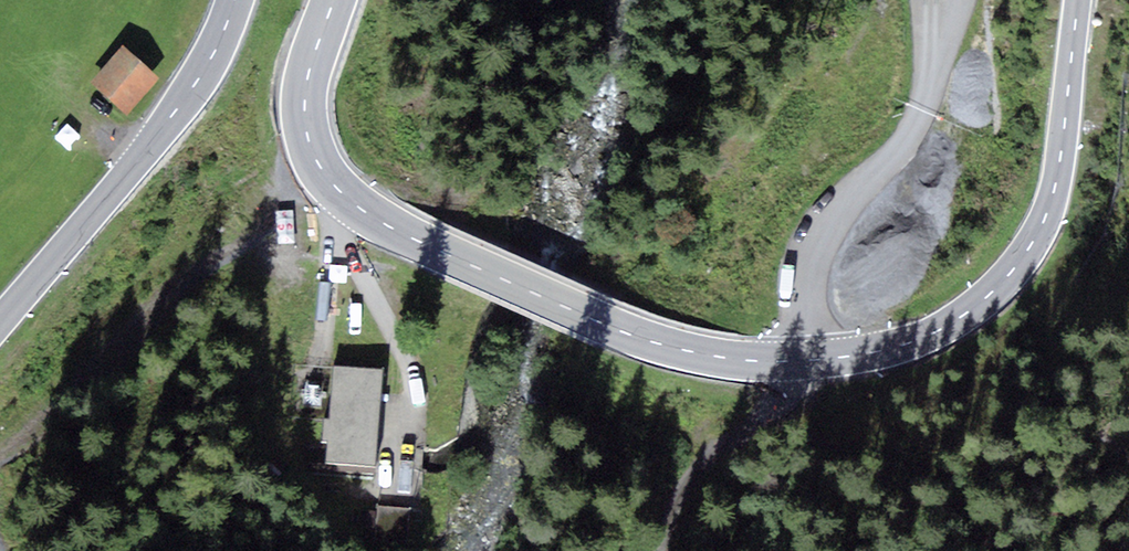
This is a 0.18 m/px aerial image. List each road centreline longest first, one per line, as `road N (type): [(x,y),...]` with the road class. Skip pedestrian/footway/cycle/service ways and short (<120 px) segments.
road 1 (secondary): [(1078,0),(1059,166),(1043,224),(1015,272),(931,336),(815,362),(721,356),(649,339),(471,265),(353,202),(315,158),(306,126),(312,56),(332,0)]
road 2 (secondary): [(234,0),(176,112),(0,323)]
road 3 (track): [(328,176),(413,389),(401,485)]
road 4 (track): [(328,176),(320,355)]
road 5 (track): [(731,442),(706,463),(667,521),(658,550)]

